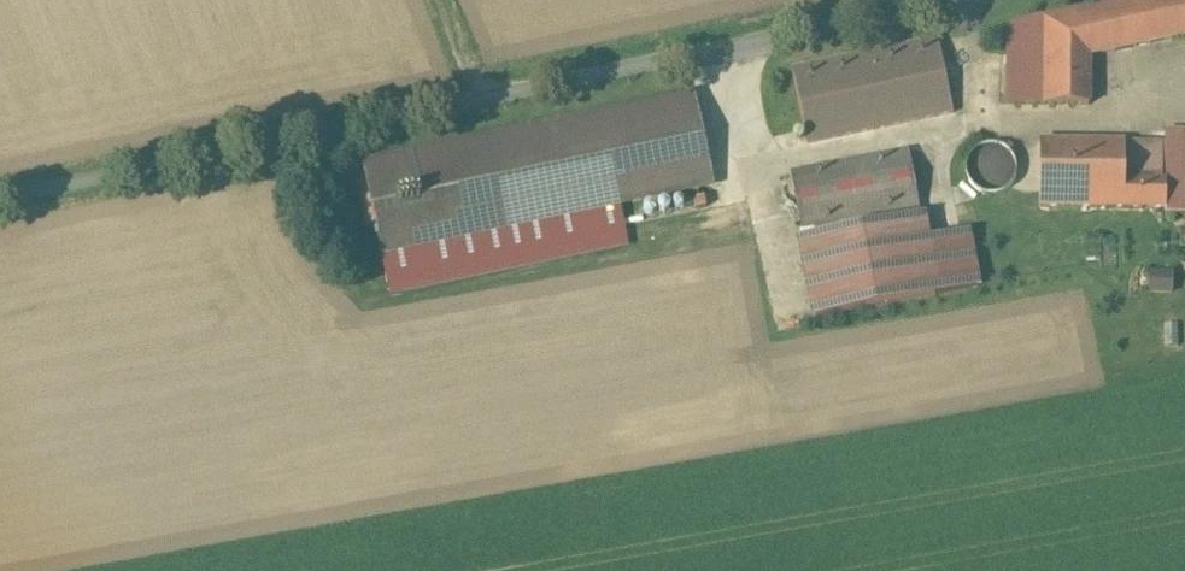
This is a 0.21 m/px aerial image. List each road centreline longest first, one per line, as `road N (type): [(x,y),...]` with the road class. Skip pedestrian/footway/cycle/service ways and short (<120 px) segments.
road 1 (unclassified): [(952,0),(0,192)]

